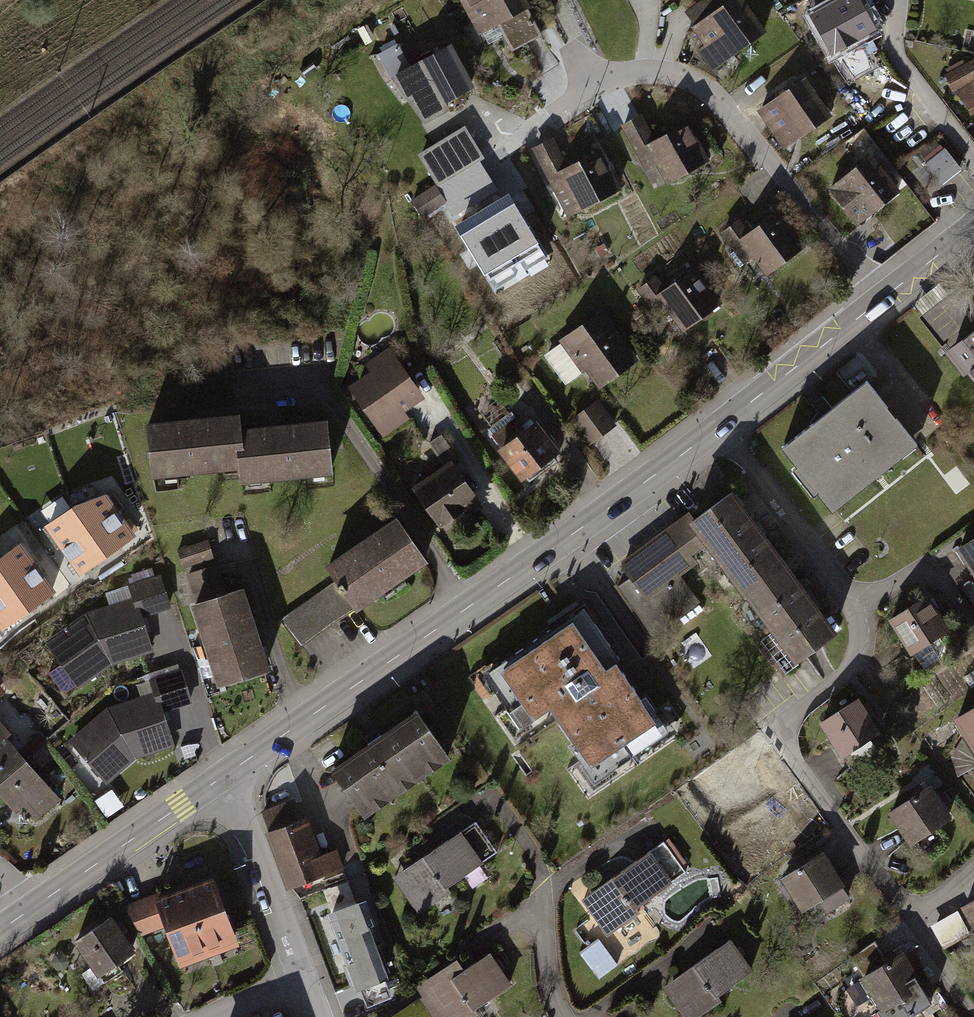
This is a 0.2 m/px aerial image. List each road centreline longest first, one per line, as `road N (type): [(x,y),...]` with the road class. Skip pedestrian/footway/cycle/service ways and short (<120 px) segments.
road 1 (tertiary): [(721,426),(221,778)]
road 2 (residential): [(559,108),(644,69),(679,72),(707,85),(882,298)]
road 3 (residential): [(851,609),(863,640),(851,671),(783,730),(903,907)]
road 4 (tertiary): [(221,778),(26,912)]
road 5 (residential): [(721,426),(824,559),(851,609)]
road 6 (residential): [(221,778),(301,980)]
road 7 (tertiary): [(882,298),(721,426)]
road 8 (residential): [(901,0),(893,47),(973,157)]
road 9 (residential): [(973,625),(937,577),(920,572),(851,609)]
road 10 (residential): [(556,1016),(545,1002),(544,881)]
road 11 (residential): [(903,907),(973,1012)]

